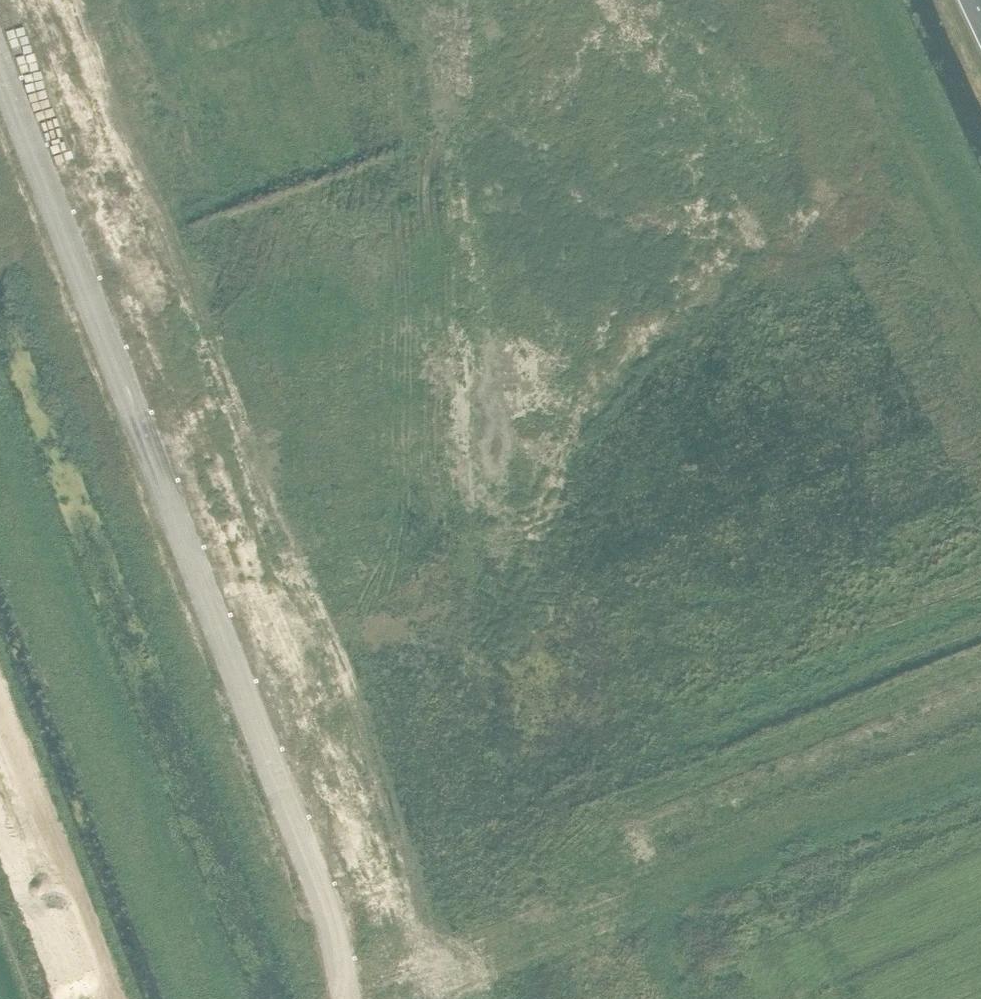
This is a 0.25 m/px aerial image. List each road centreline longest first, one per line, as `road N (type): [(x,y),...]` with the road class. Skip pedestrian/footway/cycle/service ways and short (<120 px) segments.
road 1 (unclassified): [(348,998),(327,911),(0,71)]
road 2 (unclassified): [(0,745),(99,998)]

